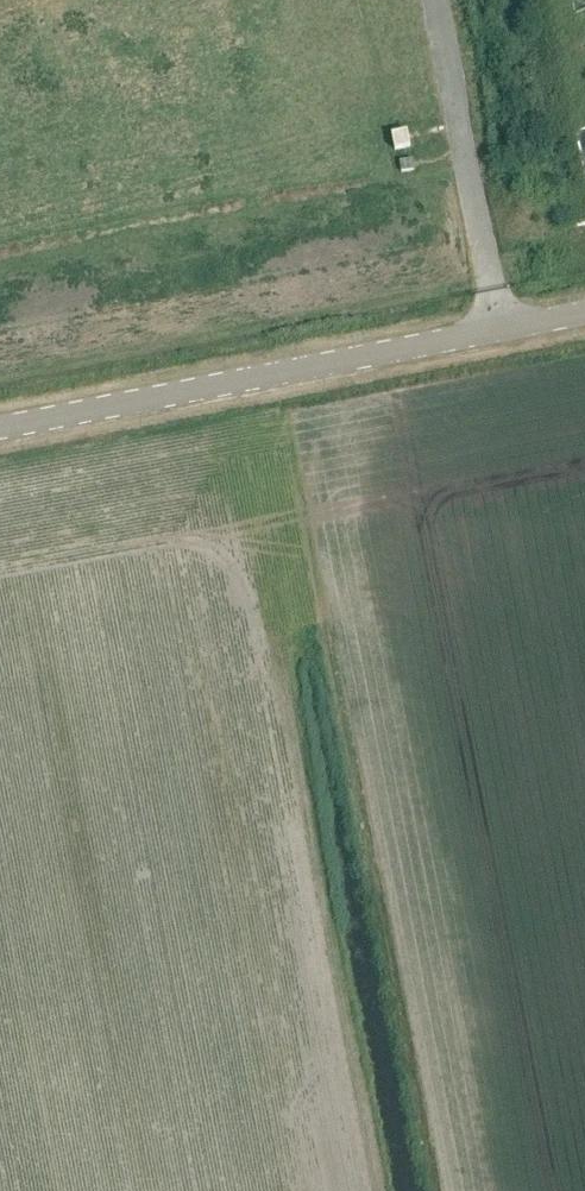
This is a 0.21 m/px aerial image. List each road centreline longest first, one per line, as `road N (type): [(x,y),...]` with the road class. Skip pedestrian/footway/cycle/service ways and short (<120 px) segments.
road 1 (unclassified): [(0,426),(584,312)]

